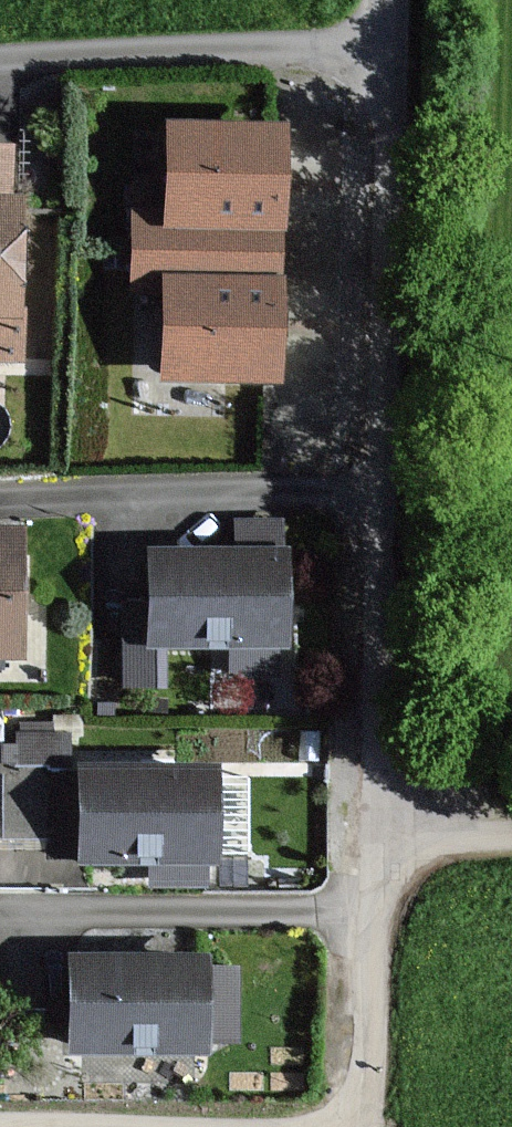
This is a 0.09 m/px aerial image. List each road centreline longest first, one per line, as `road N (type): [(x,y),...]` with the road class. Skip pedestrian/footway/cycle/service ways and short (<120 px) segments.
road 1 (residential): [(359,847),(386,41)]
road 2 (residential): [(386,41),(0,55)]
road 3 (residential): [(353,1126),(359,847)]
road 4 (residential): [(511,841),(359,847)]

